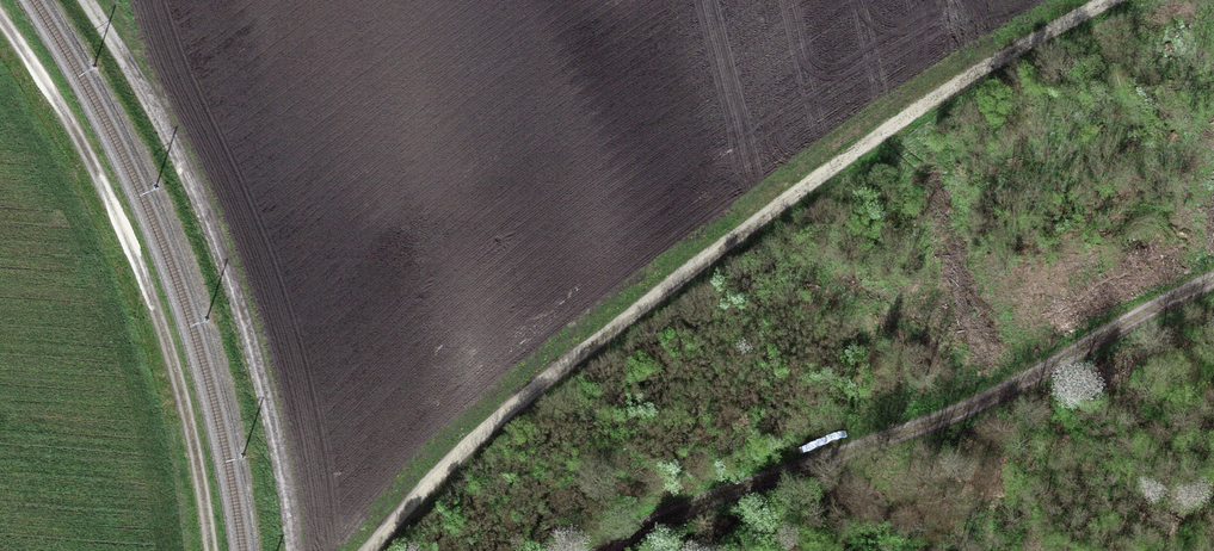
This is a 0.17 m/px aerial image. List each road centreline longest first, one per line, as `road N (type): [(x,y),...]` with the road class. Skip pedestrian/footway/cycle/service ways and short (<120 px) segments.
road 1 (track): [(377,550),(507,412),(652,297),(1026,41),(1112,0)]
road 2 (track): [(1213,276),(935,416),(693,499),(603,550)]
road 3 (track): [(85,0),(131,69),(207,219),(251,339),(287,494),(291,550)]
road 4 (track): [(211,550),(166,339),(124,229),(55,97),(0,20)]

